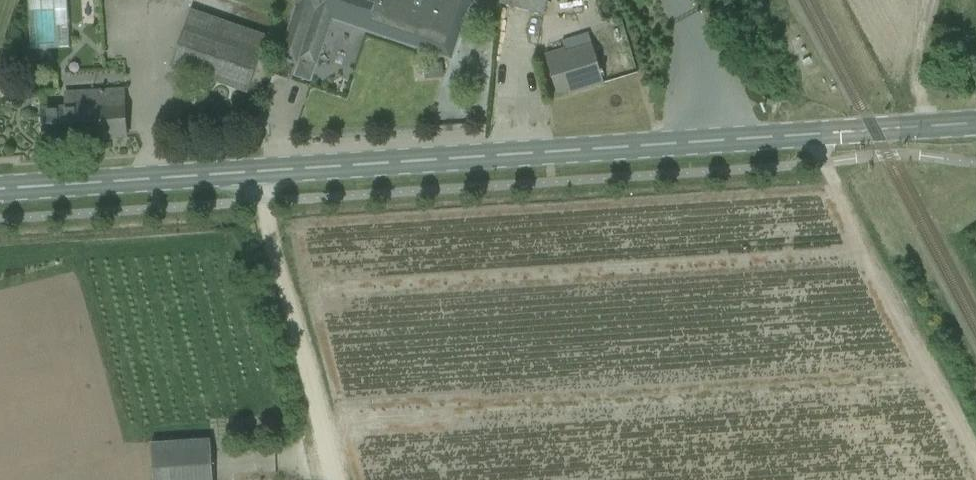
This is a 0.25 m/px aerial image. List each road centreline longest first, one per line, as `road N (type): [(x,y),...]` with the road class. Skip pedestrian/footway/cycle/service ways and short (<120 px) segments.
road 1 (tertiary): [(0,189),(975,123)]
road 2 (track): [(824,163),(975,447)]
road 3 (track): [(263,202),(334,479)]

